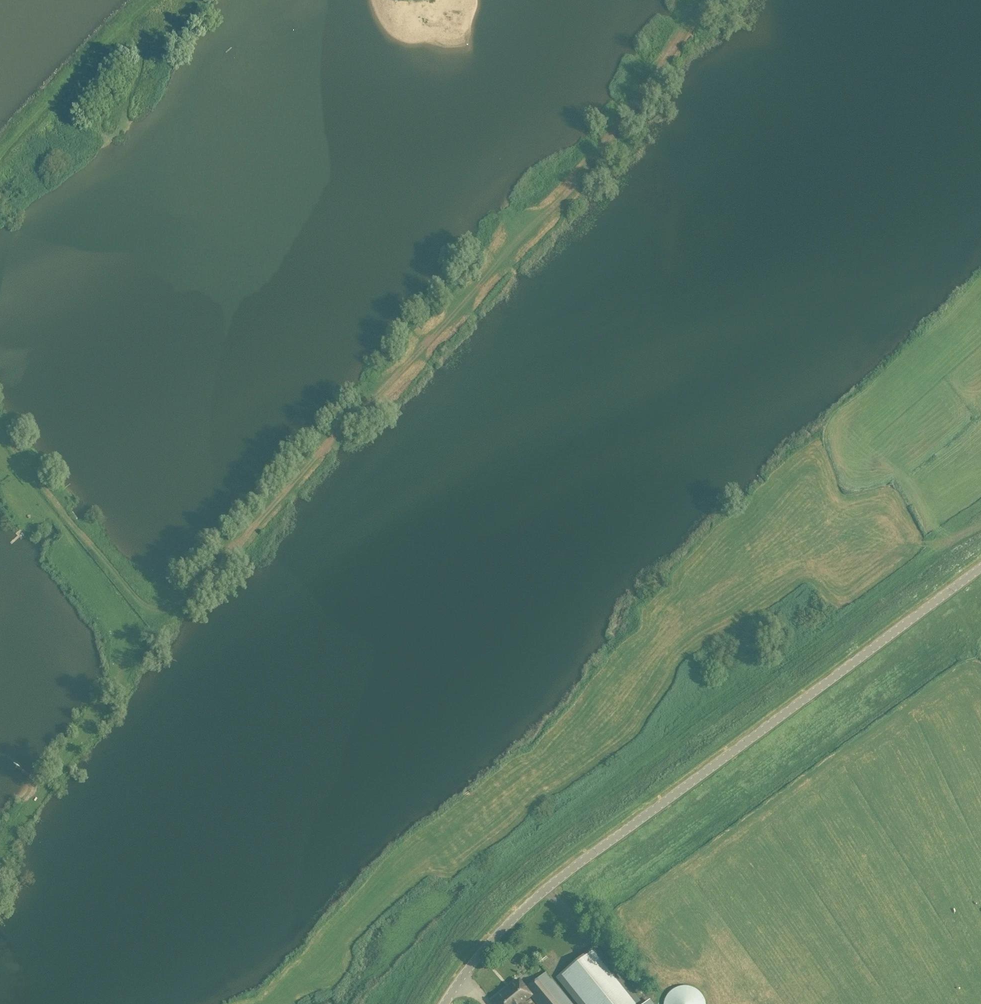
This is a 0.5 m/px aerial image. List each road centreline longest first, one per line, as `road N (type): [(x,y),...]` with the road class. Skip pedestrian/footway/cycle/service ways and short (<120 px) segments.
road 1 (tertiary): [(444,1003),(539,895),(980,568)]

